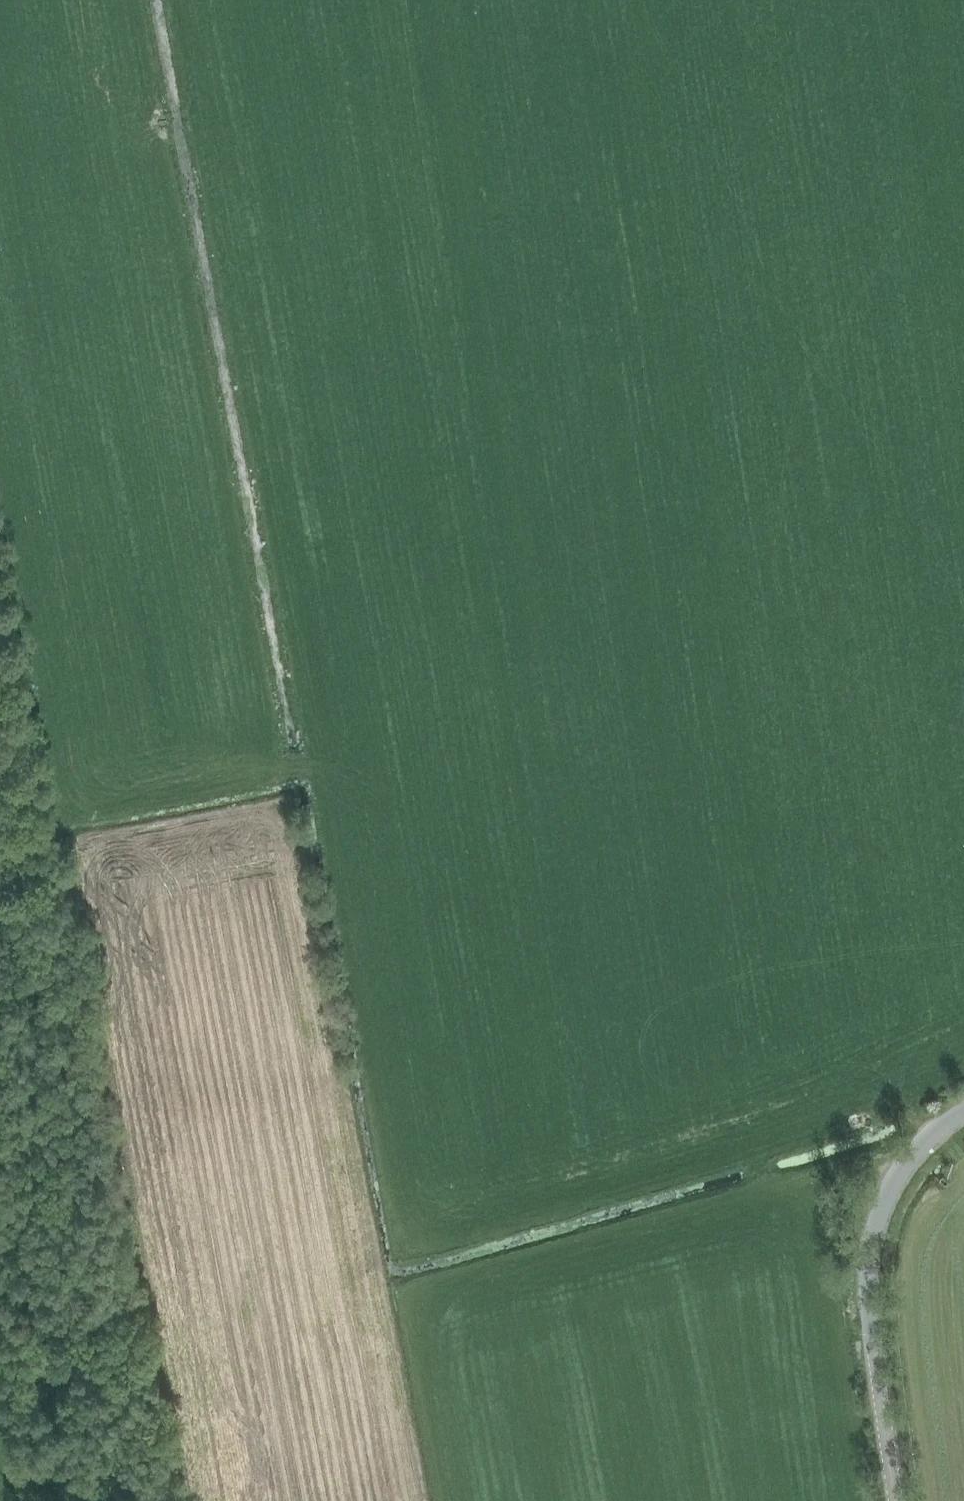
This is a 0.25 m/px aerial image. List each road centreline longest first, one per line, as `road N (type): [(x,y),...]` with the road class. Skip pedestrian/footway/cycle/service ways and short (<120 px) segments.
road 1 (tertiary): [(882,1500),(856,1281),(866,1210),(890,1165),(921,1133),(963,1114)]

